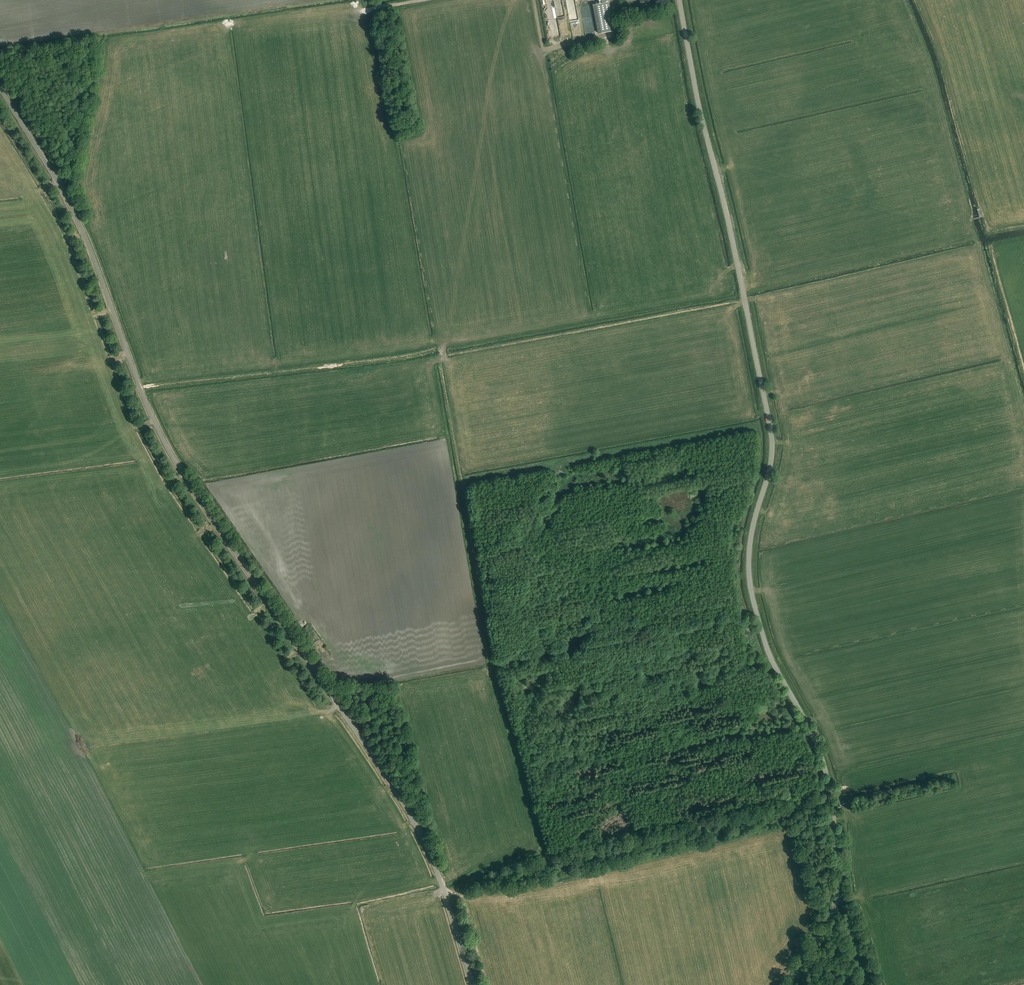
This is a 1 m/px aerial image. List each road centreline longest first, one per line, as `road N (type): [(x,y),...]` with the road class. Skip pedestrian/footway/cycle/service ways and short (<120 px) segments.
road 1 (unclassified): [(790,984),(837,897),(831,801),(818,750),(776,668),(754,603),(750,541),(772,438),(680,0)]
road 2 (unclassified): [(473,984),(418,830),(171,454),(80,224),(0,89)]
road 3 (track): [(1023,410),(938,90),(905,0)]

